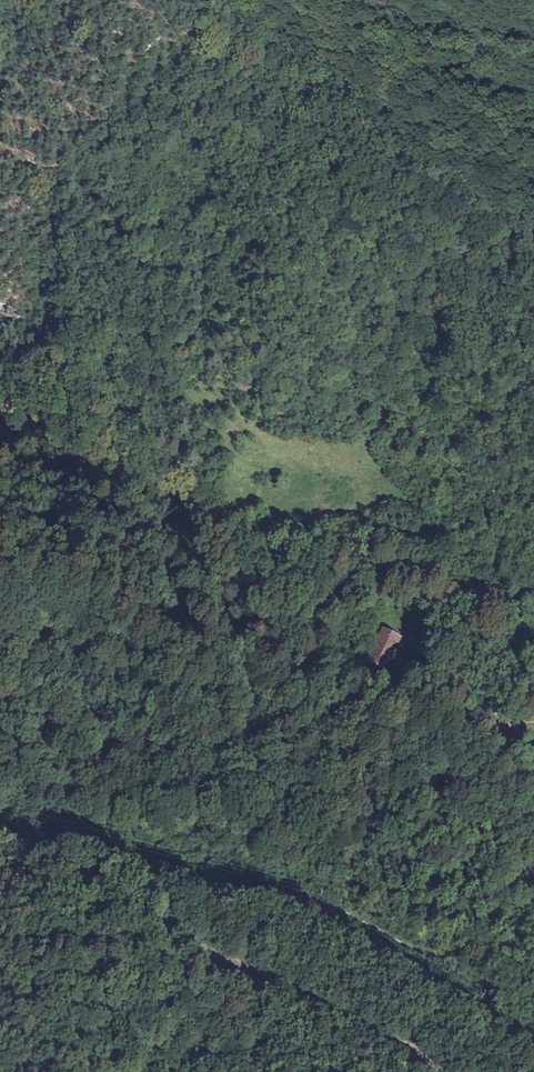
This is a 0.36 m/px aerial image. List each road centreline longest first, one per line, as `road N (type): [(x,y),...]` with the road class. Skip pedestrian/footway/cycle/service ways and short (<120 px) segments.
road 1 (tertiary): [(0,830),(195,946),(444,1071)]
road 2 (track): [(329,516),(420,504),(439,517),(485,591)]
road 3 (track): [(422,663),(446,669),(488,705),(533,801)]

